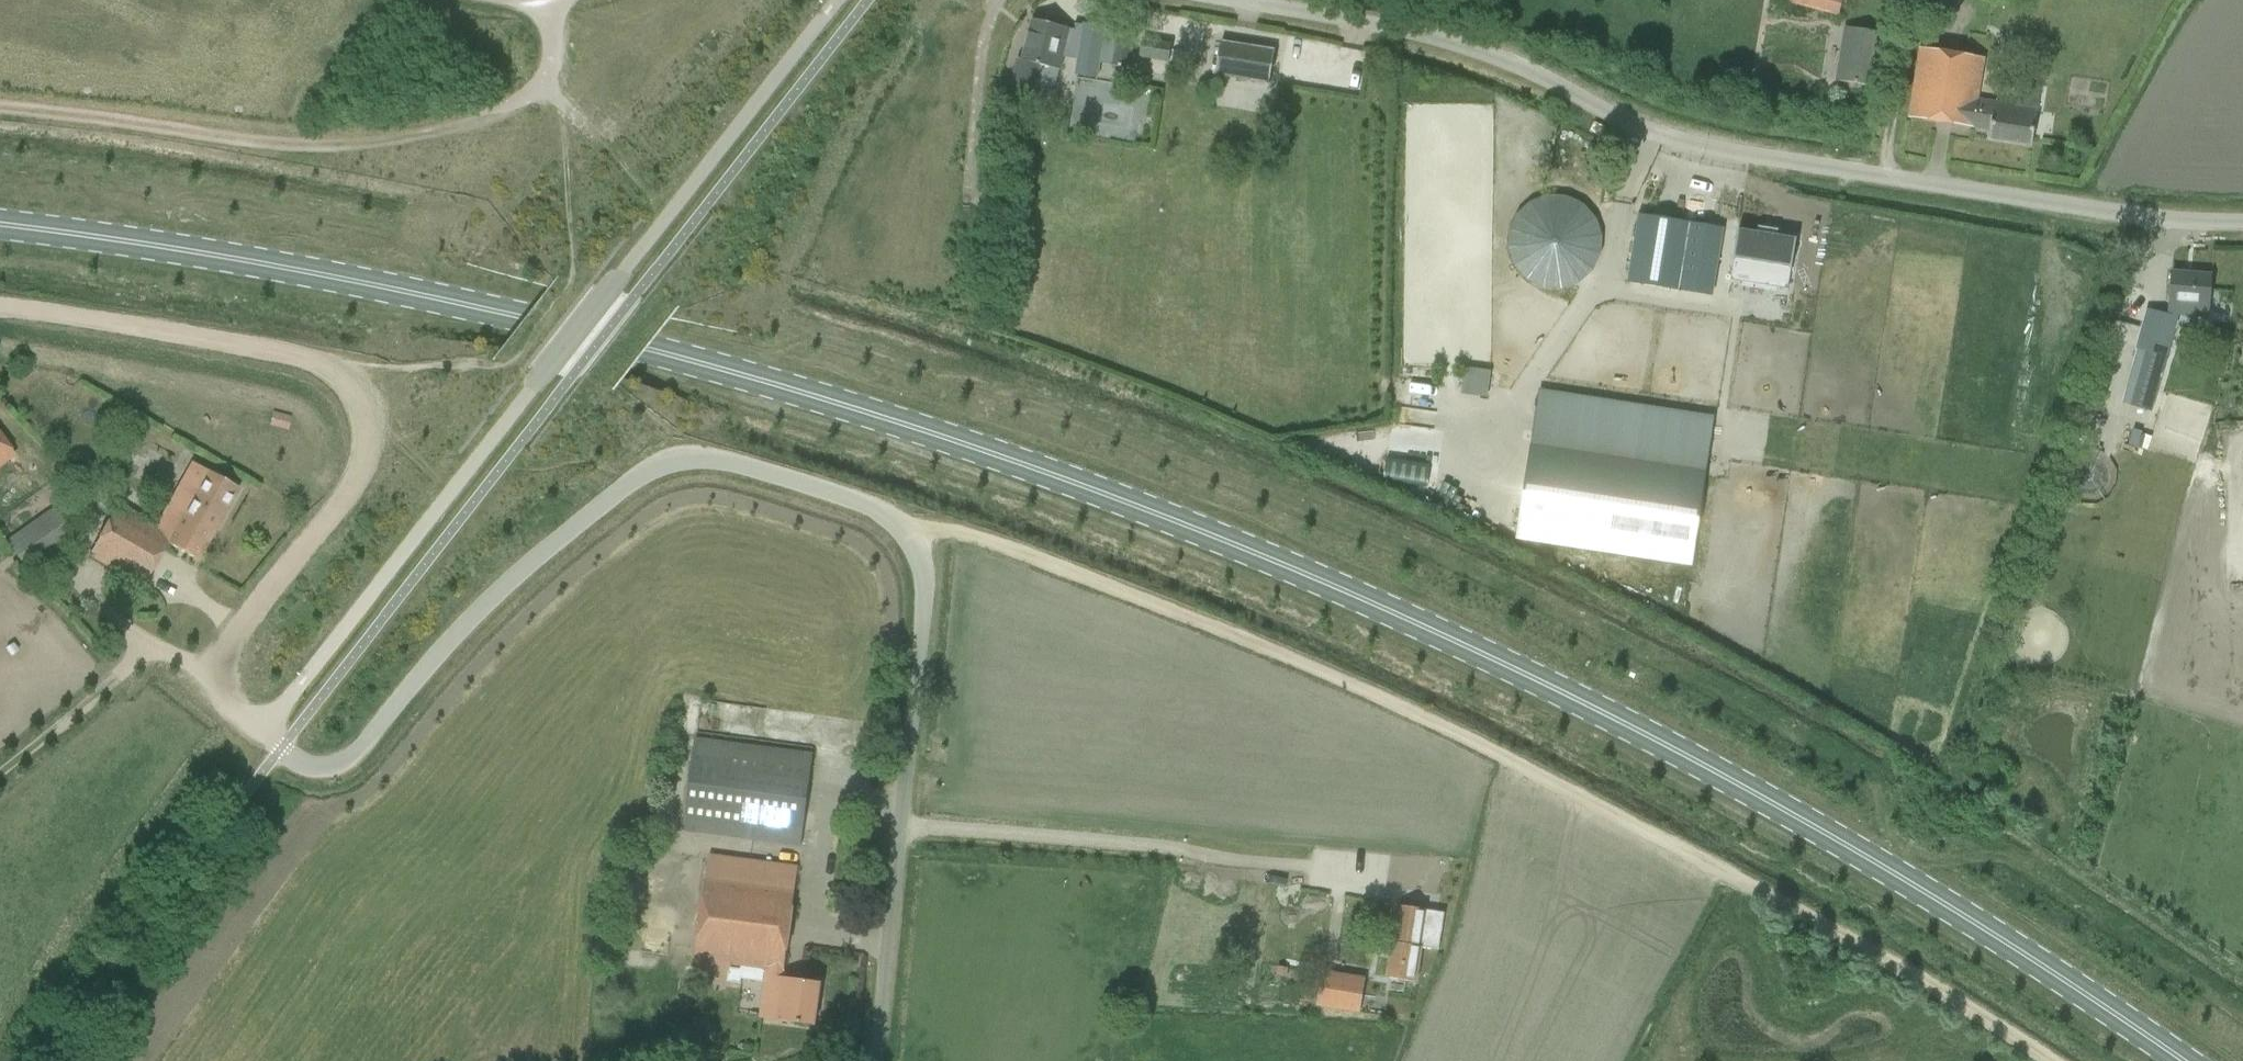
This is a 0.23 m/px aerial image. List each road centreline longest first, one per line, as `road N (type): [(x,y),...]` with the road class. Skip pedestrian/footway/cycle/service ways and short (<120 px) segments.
road 1 (secondary): [(2182,1060),(1866,856),(1628,725),(1229,542),(1017,462),(663,353),(392,289),(0,225)]
road 2 (unclassified): [(876,1060),(923,611),(913,541),(887,515),(715,459),(655,465),(459,630),(342,764),(299,764),(258,729)]
road 3 (track): [(2049,1060),(1816,924),(1382,698),(970,538),(948,532),(913,541)]
road 4 (unclassified): [(1237,0),(1462,45),(1618,118),(1700,146),(2170,219),(2242,222)]
road 5 (track): [(220,680),(236,622),(323,523),(348,474),(354,447),(344,400),(297,363),(0,309)]
road 6 (track): [(0,109),(269,144),(334,146),(412,136),(479,122),(543,76),(555,43),(551,0)]
road 7 (track): [(901,823),(1421,878)]
road 8 (track): [(0,772),(141,653),(163,653),(220,680)]
road 9 (unclassified): [(962,198),(982,40),(997,0)]

